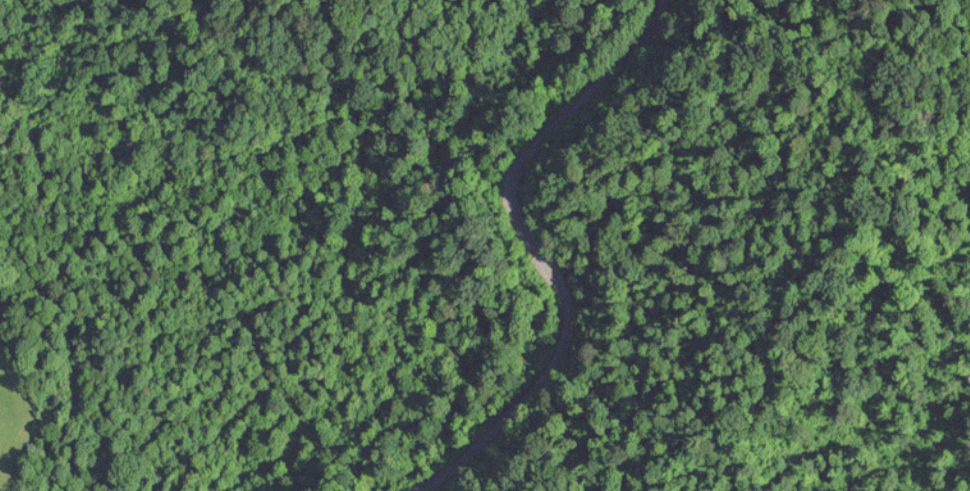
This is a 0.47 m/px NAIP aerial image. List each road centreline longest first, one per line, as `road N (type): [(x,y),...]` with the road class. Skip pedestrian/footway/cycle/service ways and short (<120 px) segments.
road 1 (track): [(406,490),(524,403),(564,300),(502,183),(660,0)]

